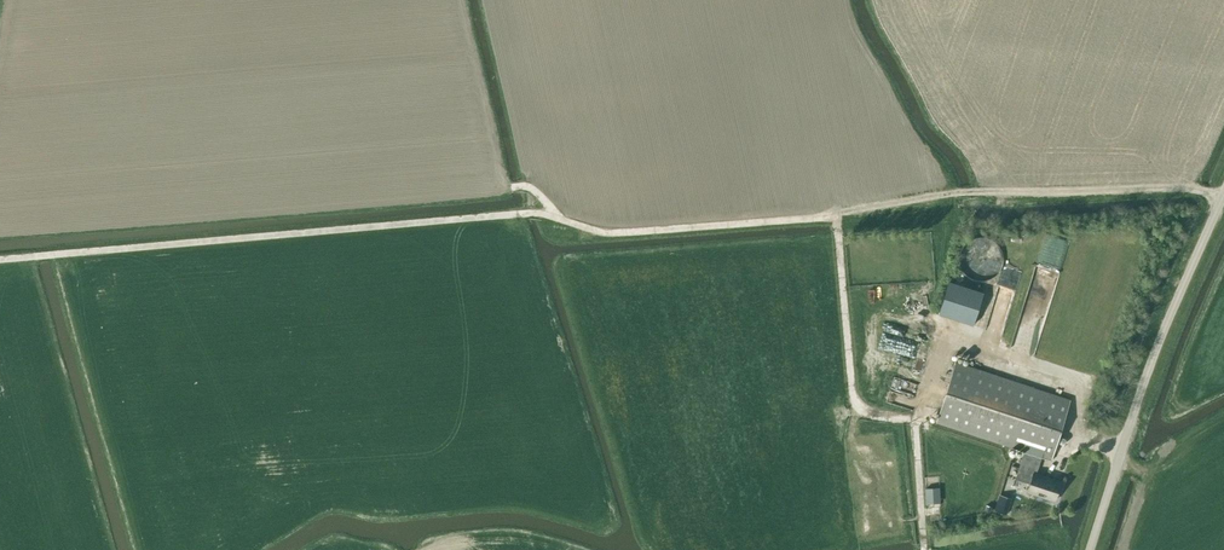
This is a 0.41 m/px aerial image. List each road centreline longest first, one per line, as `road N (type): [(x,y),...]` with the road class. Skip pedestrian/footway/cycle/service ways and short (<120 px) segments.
road 1 (track): [(0,262),(534,215),(612,238),(837,219),(851,389),(873,413),(923,419)]
road 2 (track): [(837,219),(882,195),(1182,186),(1221,201)]
road 3 (unclassified): [(1091,549),(1154,359),(1223,194)]

